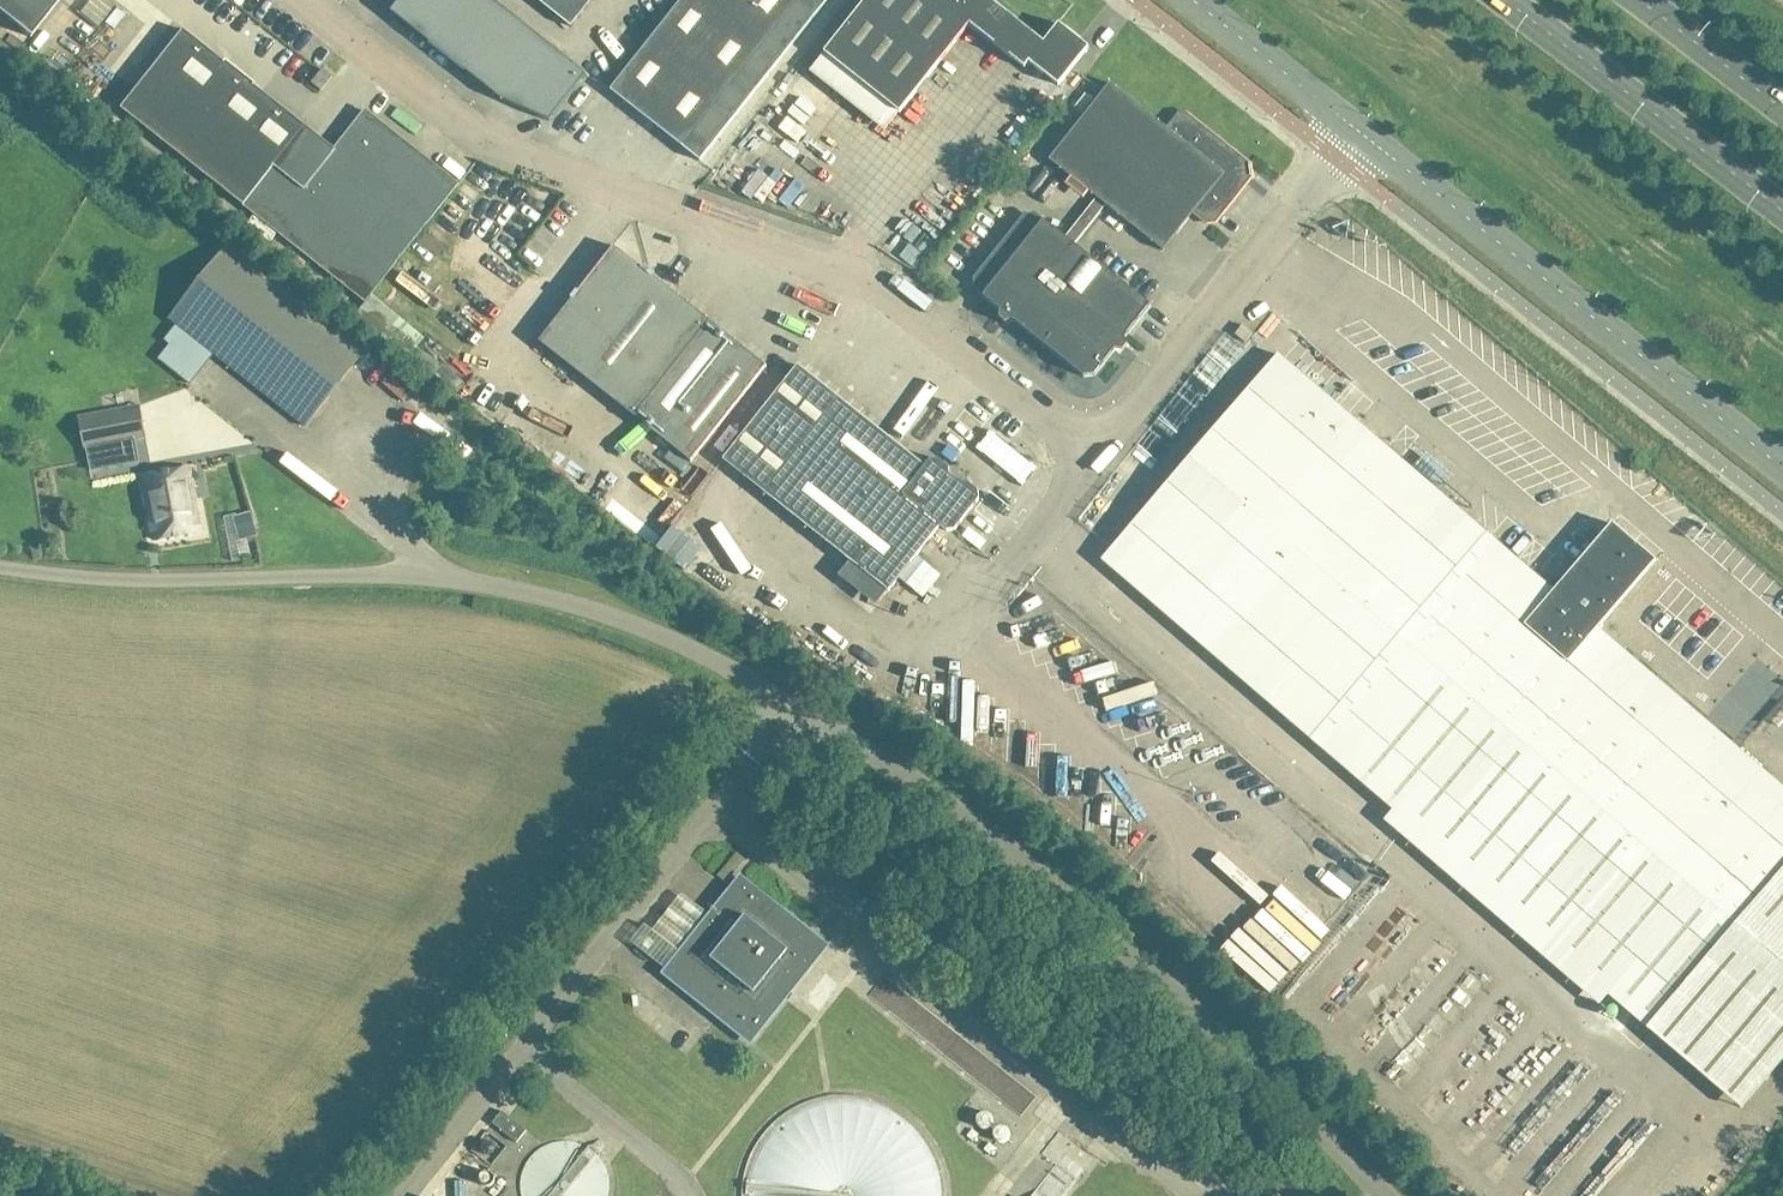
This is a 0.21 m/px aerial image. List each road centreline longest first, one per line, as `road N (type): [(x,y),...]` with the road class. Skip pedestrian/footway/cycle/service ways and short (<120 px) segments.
road 1 (unclassified): [(1387,1195),(1123,935),(832,725),(703,656),(621,620),(500,585),(410,576),(94,576),(0,564)]
road 2 (unclassified): [(1100,454),(866,279),(490,141),(307,0)]
road 3 (tertiary): [(1782,467),(1362,133)]
road 4 (unclassified): [(1100,454),(1362,133)]
road 5 (primary): [(1510,0),(1782,208)]
road 6 (tertiary): [(1362,133),(1191,0)]
road 7 (primary): [(1782,108),(1640,0)]

